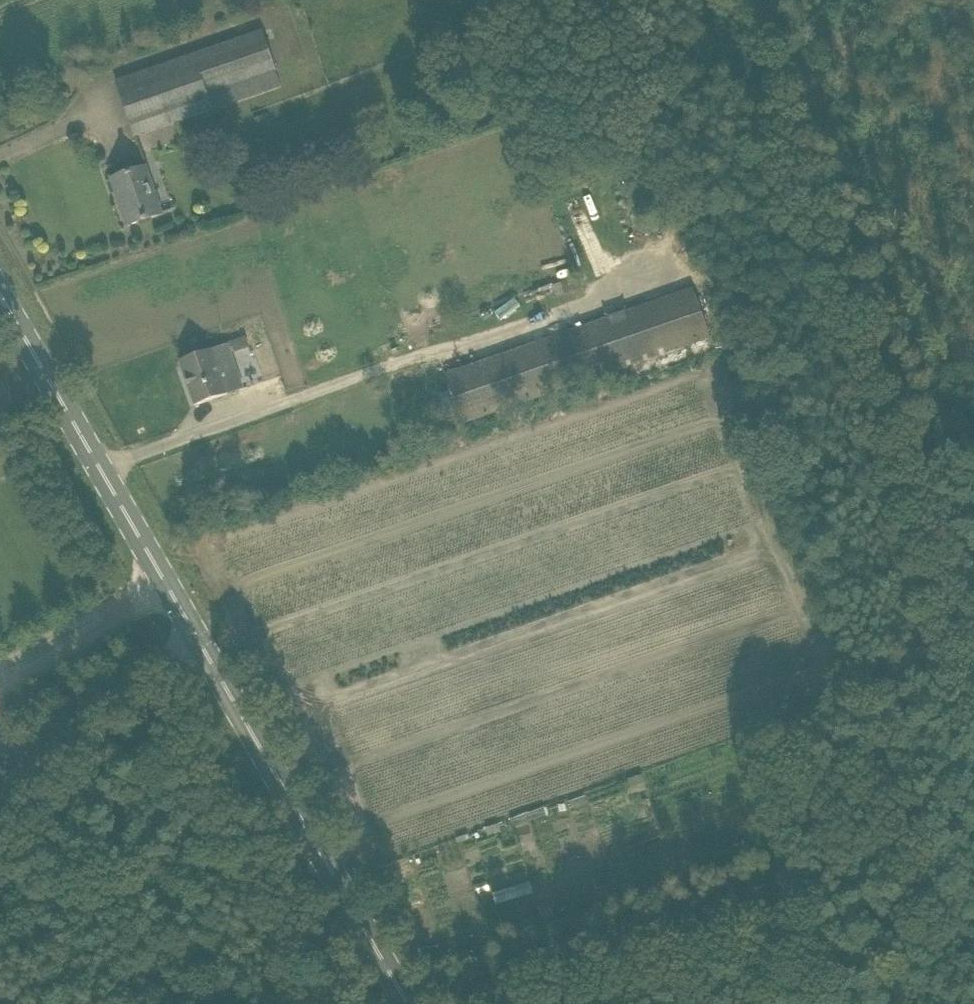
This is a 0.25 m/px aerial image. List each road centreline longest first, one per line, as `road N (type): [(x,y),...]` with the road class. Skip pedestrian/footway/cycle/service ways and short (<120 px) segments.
road 1 (secondary): [(408,1003),(0,283)]
road 2 (track): [(973,642),(919,466),(973,448)]

